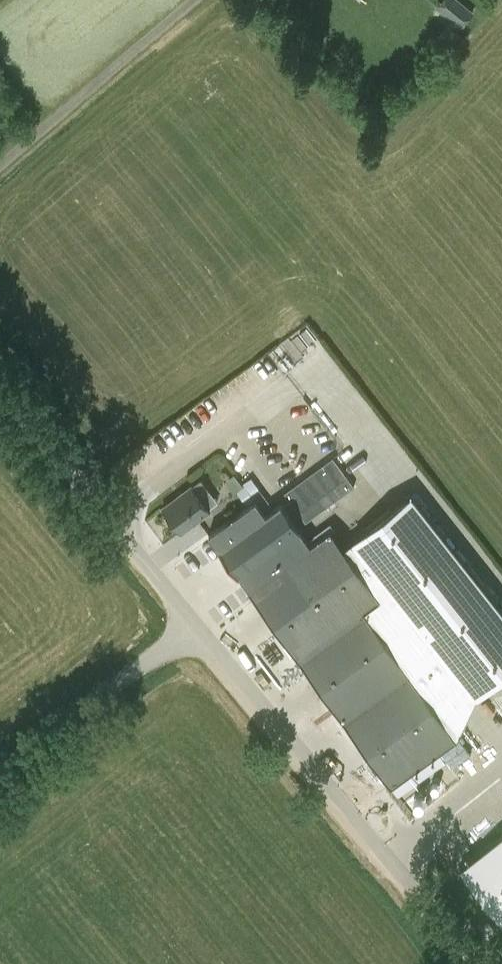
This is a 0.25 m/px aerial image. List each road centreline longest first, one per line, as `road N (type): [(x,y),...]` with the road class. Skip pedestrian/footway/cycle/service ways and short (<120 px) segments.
road 1 (unclassified): [(481,963),(196,627)]
road 2 (unclassified): [(196,627),(0,393)]
road 3 (unclassified): [(0,772),(196,627)]

